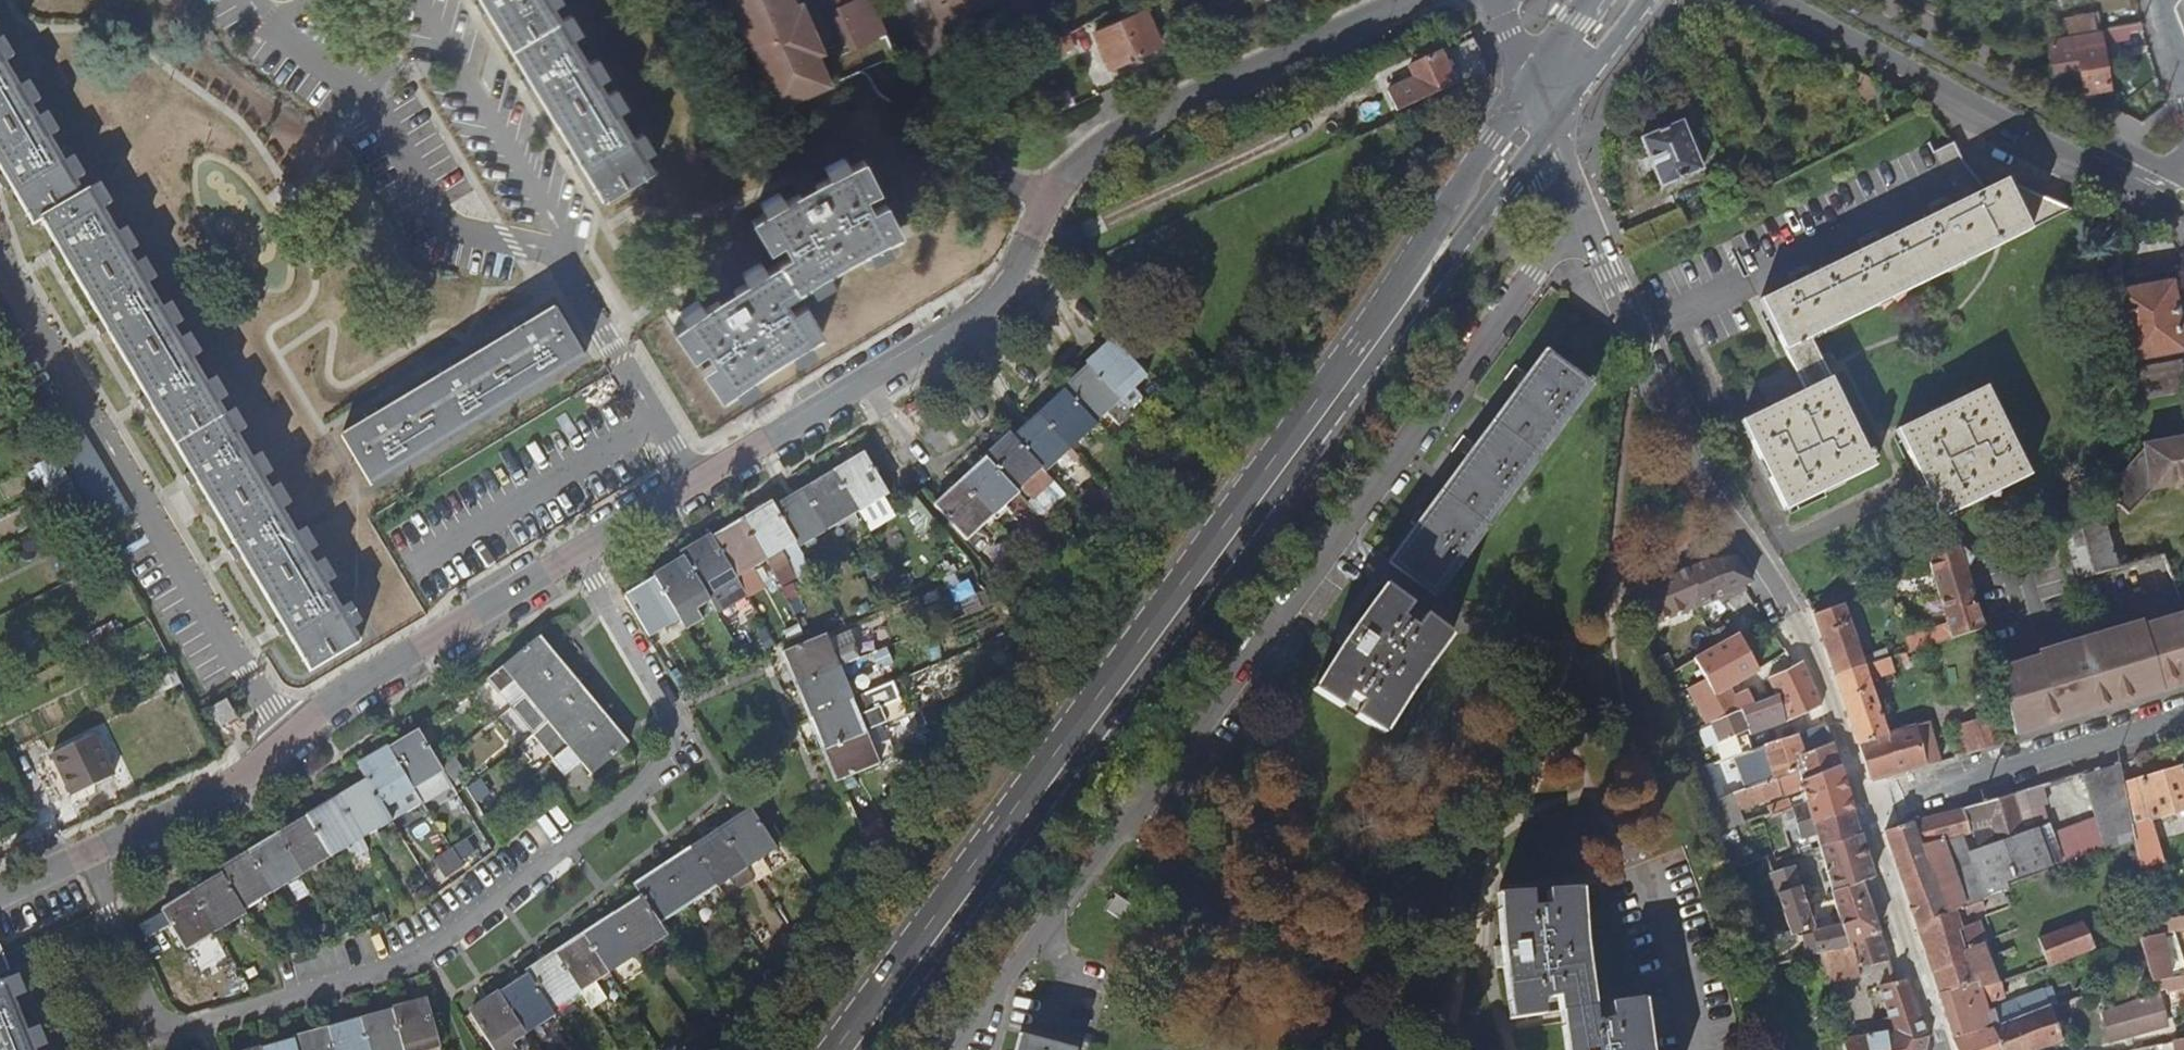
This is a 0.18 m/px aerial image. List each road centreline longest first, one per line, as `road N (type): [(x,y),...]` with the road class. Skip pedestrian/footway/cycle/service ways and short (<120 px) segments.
road 1 (residential): [(955,1049),(1578,209)]
road 2 (residential): [(86,856),(155,1016),(184,1028),(419,958),(688,757),(575,553)]
road 3 (primary): [(1335,381),(840,1049)]
road 4 (residential): [(1578,209),(1704,487),(1783,596),(1865,810)]
road 5 (residential): [(0,263),(283,738)]
road 6 (residential): [(1048,211),(972,310),(694,482)]
road 7 (residential): [(1411,0),(1121,133),(1079,166),(1048,211)]
road 8 (residential): [(564,267),(555,252),(449,228),(372,102),(267,26)]
road 9 (residential): [(1781,0),(2131,183)]
road 10 (residential): [(2159,171),(1840,0)]
road 11 (primary): [(1524,88),(1335,381)]
road 12 (residential): [(575,553),(328,697),(283,738)]
road 13 (residential): [(2183,714),(1865,810)]
road 14 (primary): [(1335,381),(1544,130)]
road 15 (residential): [(564,267),(565,239),(418,0)]
road 16 (residential): [(1048,211),(990,172),(922,0)]
road 17 (residential): [(694,482),(564,267)]
road 18 (residential): [(1865,810),(1936,1049)]
road 19 (residential): [(283,738),(225,780),(86,856)]
road 20 (primary): [(1544,130),(1647,0)]
road 21 (residential): [(694,482),(575,553)]

